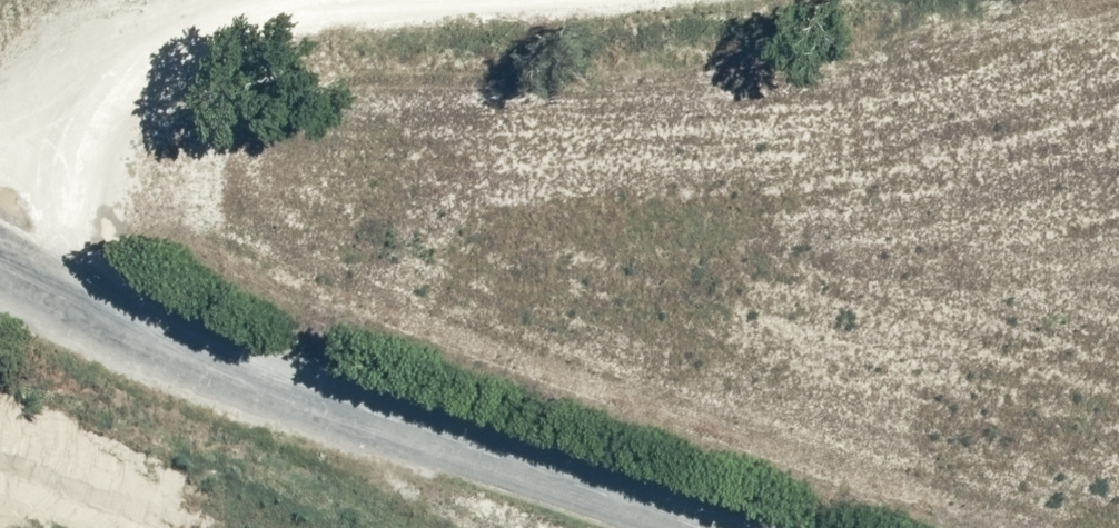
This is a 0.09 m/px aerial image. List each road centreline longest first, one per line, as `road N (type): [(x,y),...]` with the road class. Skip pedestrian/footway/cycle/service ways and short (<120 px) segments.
road 1 (unclassified): [(0,265),(174,341),(712,527)]
road 2 (track): [(155,0),(90,16),(0,153)]

